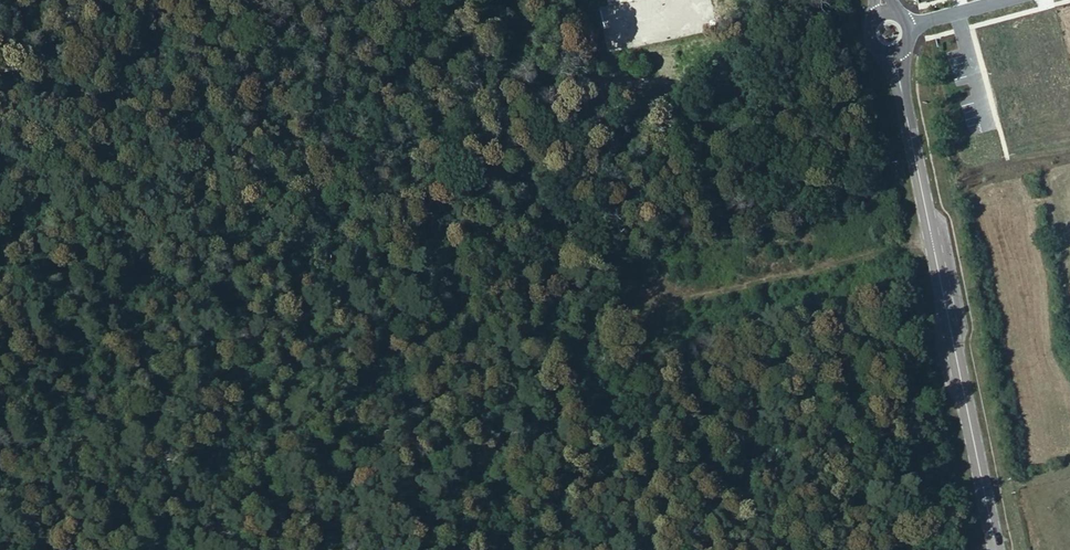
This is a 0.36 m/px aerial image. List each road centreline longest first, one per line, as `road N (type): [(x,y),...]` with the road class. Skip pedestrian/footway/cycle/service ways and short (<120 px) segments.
road 1 (tertiary): [(892,54),(998,549)]

